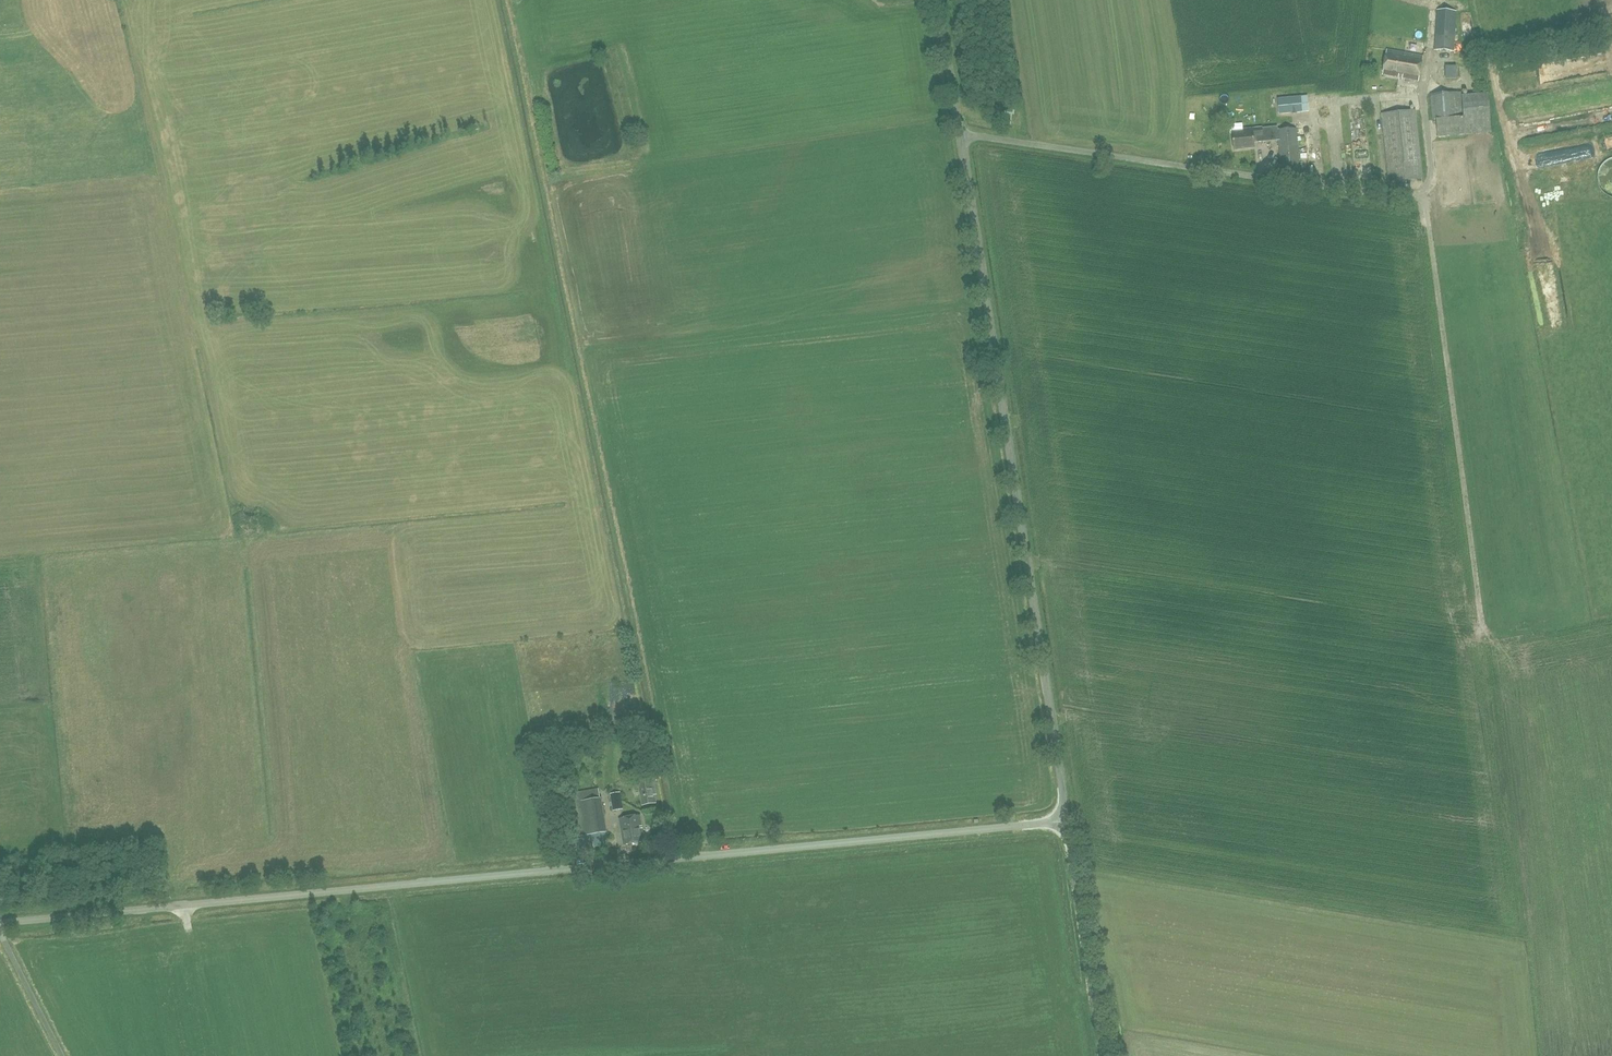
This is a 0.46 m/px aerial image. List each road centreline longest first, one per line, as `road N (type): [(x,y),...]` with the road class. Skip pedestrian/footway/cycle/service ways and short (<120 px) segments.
road 1 (unclassified): [(0,923),(1066,821)]
road 2 (unclassified): [(1066,821),(938,0)]
road 3 (track): [(1420,192),(1482,621),(1492,638)]
road 4 (unclassified): [(1103,1055),(1066,821)]

